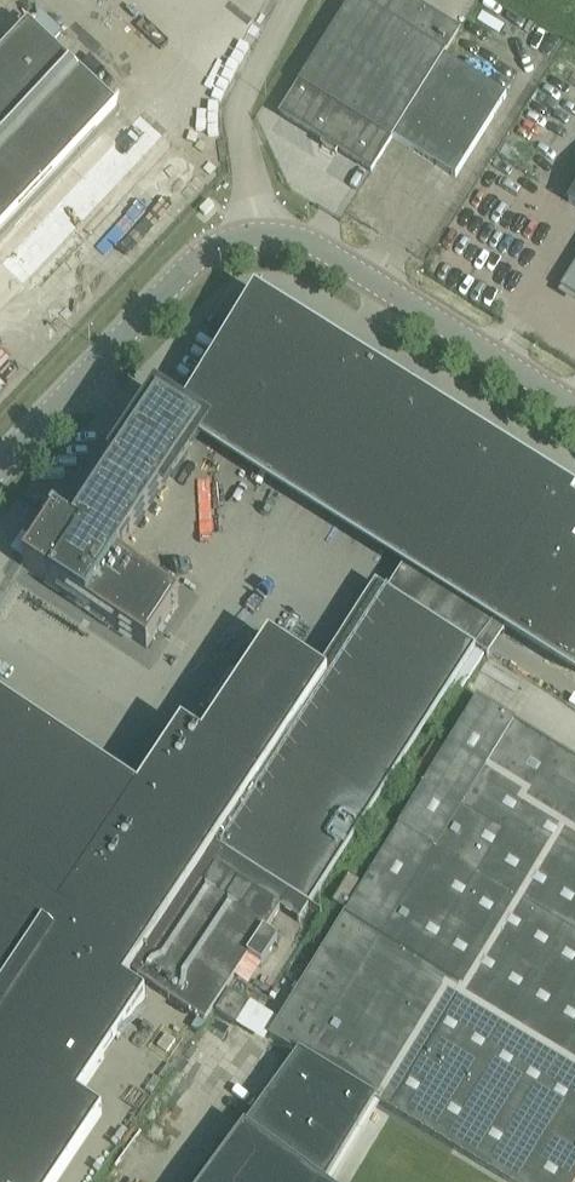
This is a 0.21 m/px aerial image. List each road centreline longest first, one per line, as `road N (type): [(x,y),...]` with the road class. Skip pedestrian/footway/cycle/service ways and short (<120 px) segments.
road 1 (unclassified): [(574,407),(309,243),(261,230)]
road 2 (unclassified): [(0,466),(203,255),(261,230)]
road 3 (unclassified): [(261,230),(239,126),(296,0)]

